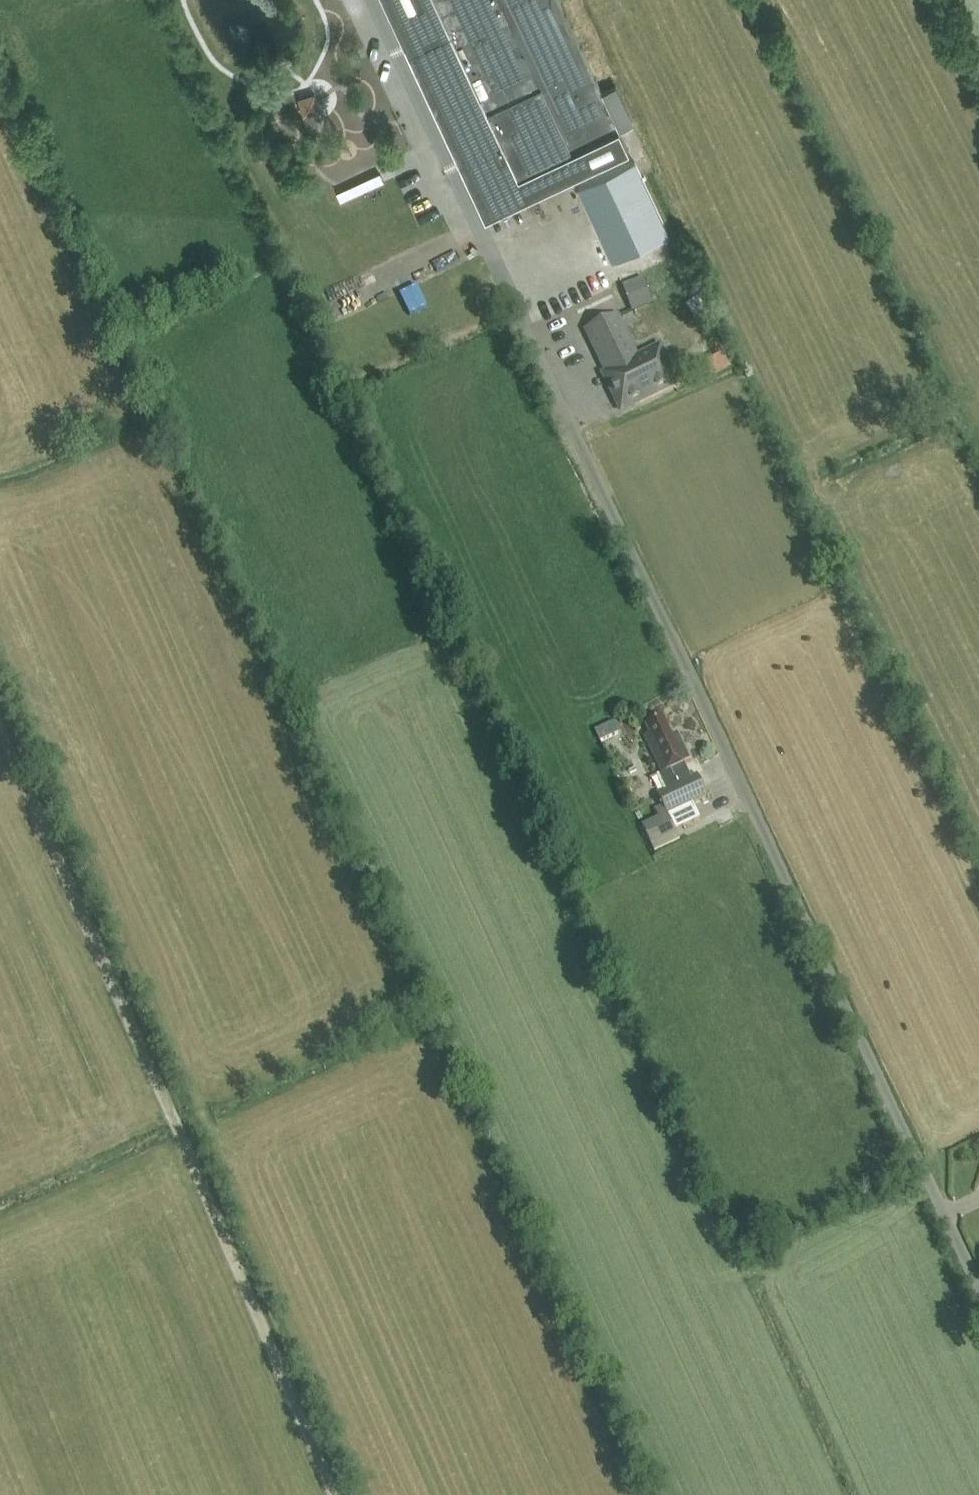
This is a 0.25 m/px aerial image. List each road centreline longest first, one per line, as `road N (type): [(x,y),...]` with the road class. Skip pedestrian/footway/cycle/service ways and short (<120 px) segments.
road 1 (unclassified): [(366,0),(978,1291)]

